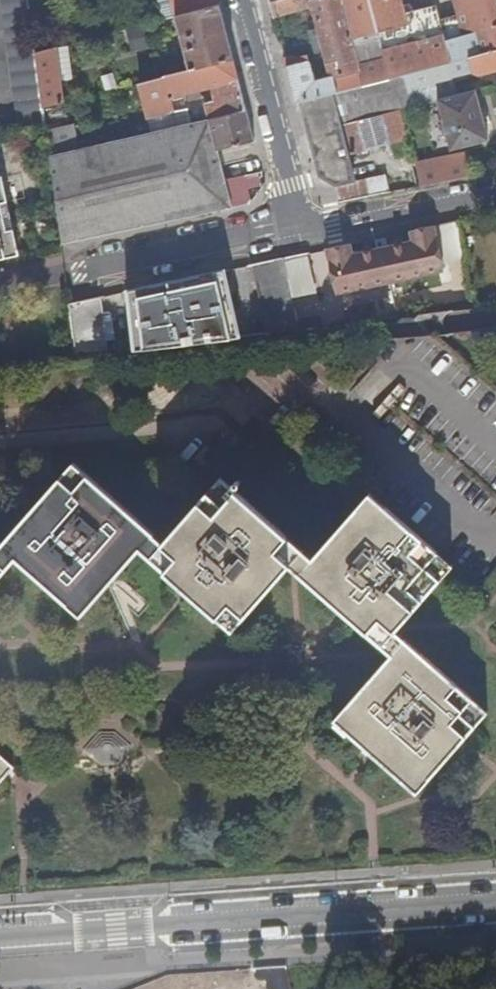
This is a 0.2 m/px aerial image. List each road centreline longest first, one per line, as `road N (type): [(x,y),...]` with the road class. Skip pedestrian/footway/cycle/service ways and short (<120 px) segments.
road 1 (tertiary): [(0,938),(495,903)]
road 2 (residential): [(301,224),(64,275)]
road 3 (residential): [(245,0),(301,224)]
road 4 (residential): [(301,224),(334,227),(495,192)]

